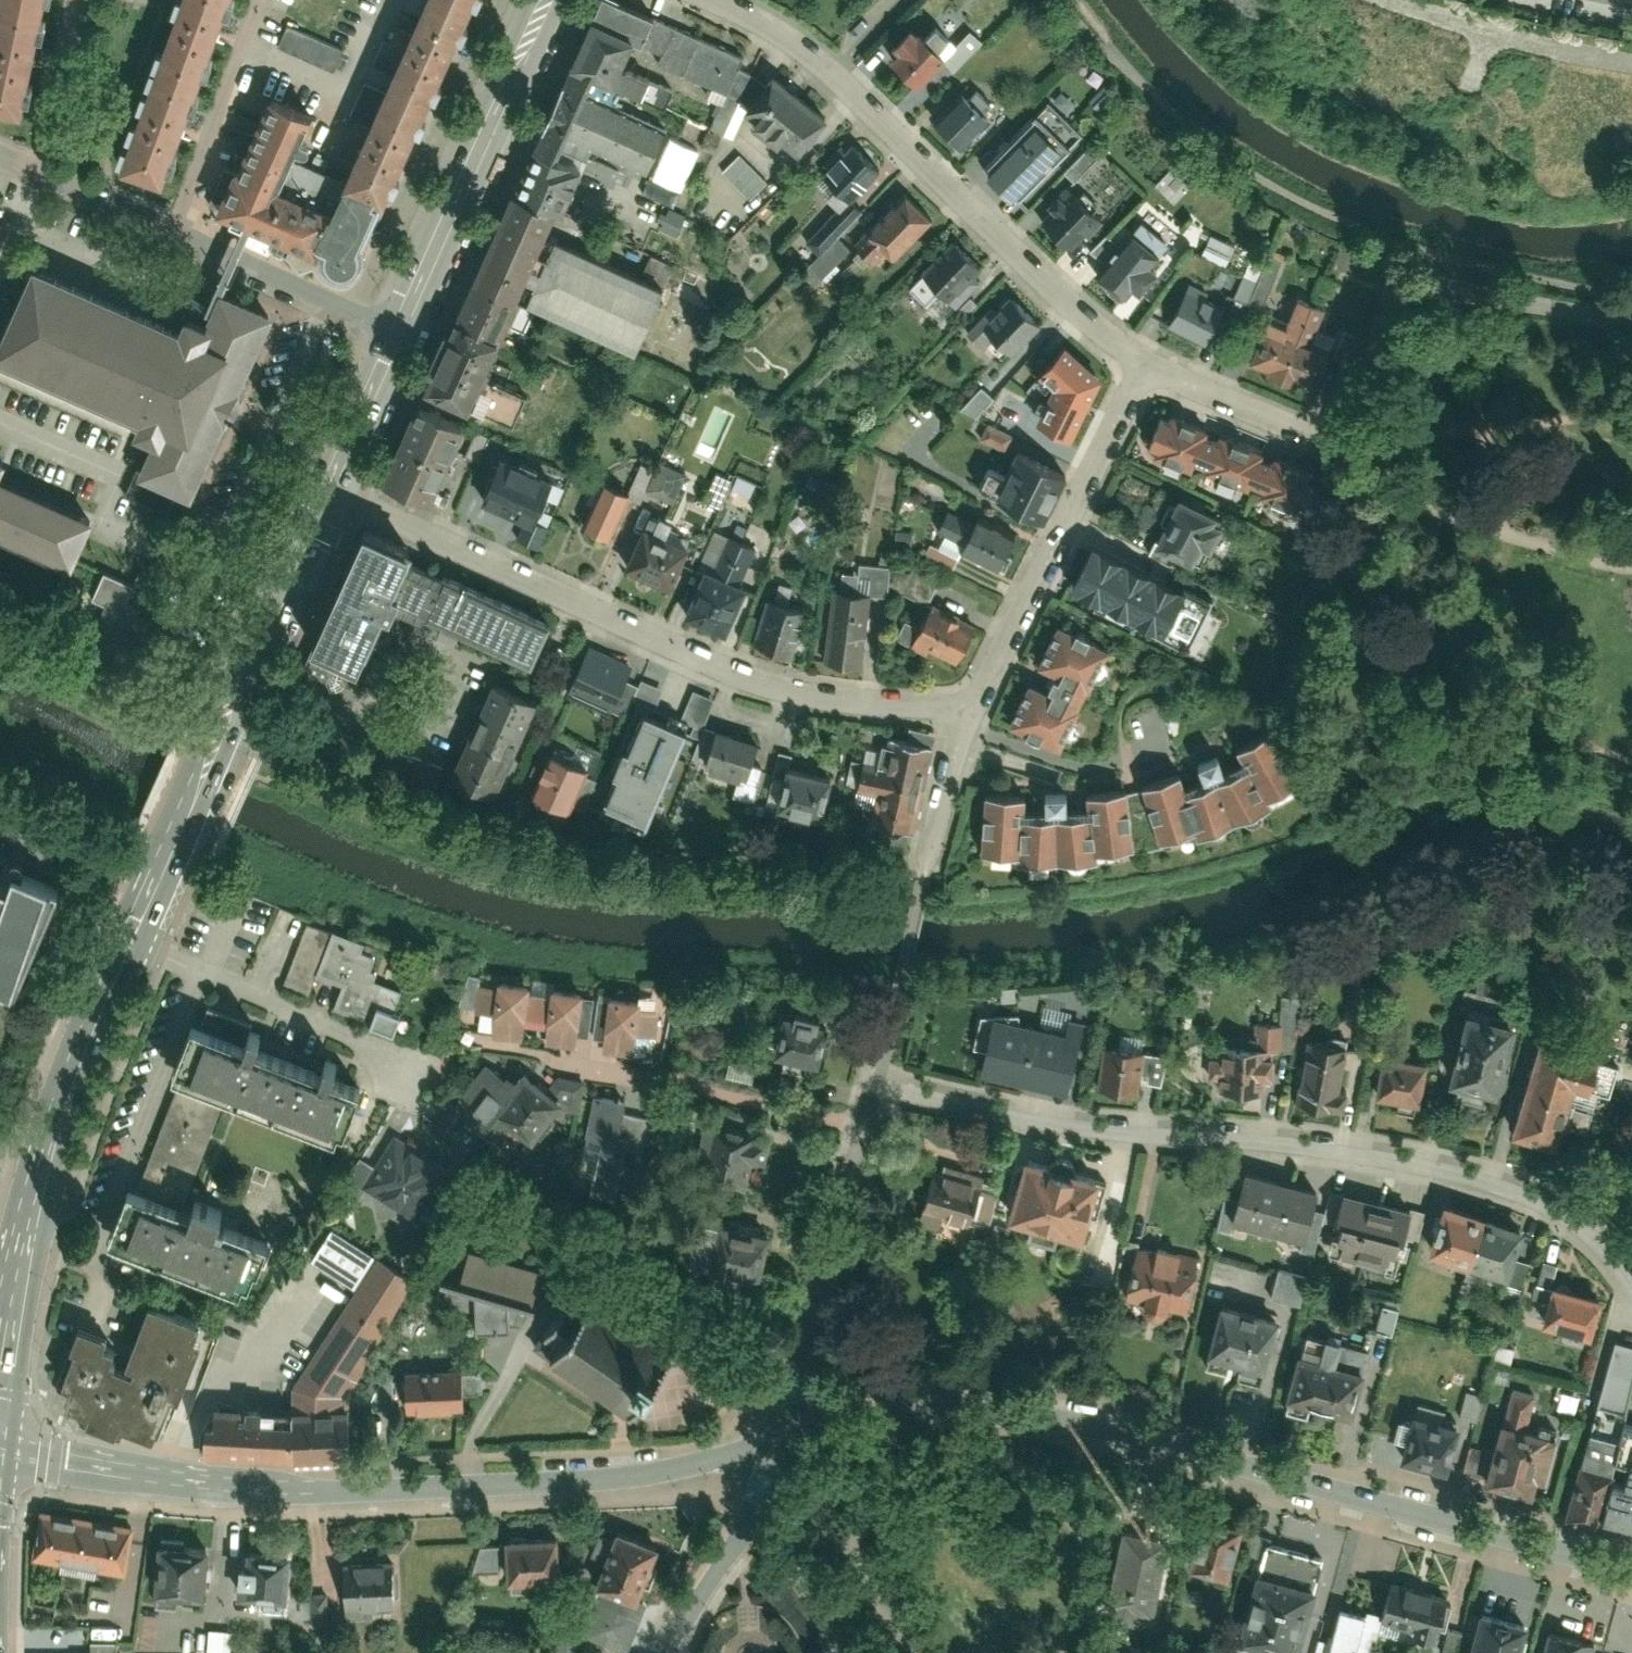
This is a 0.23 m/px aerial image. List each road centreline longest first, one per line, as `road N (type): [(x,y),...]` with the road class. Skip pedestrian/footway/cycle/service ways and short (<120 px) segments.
road 1 (tertiary): [(0,1370),(73,1071),(327,490)]
road 2 (residential): [(781,1446),(894,1430),(1075,1433),(1631,1568)]
road 3 (residential): [(1631,1300),(1603,1256),(1569,1226),(1488,1191),(1339,1158),(1055,1131),(875,1088)]
road 4 (residential): [(0,1445),(47,1461),(311,1491),(620,1482),(781,1446)]
road 5 (residential): [(971,709),(842,701),(745,679),(327,490)]
road 6 (residential): [(1144,360),(1054,285),(792,36),(723,0)]
road 7 (residential): [(971,709),(1144,360)]
road 8 (residential): [(781,1446),(875,1088)]
road 9 (tertiary): [(397,328),(541,0)]
road 10 (residential): [(1387,454),(1144,360)]
road 11 (residential): [(259,0),(169,231)]
road 12 (residential): [(169,231),(397,328)]
road 13 (residential): [(676,1652),(741,1538),(781,1446)]
road 14 (residential): [(917,912),(971,709)]
road 15 (tertiary): [(327,490),(397,328)]
road 16 (residential): [(65,0),(36,170)]
road 17 (residential): [(36,170),(169,231)]

